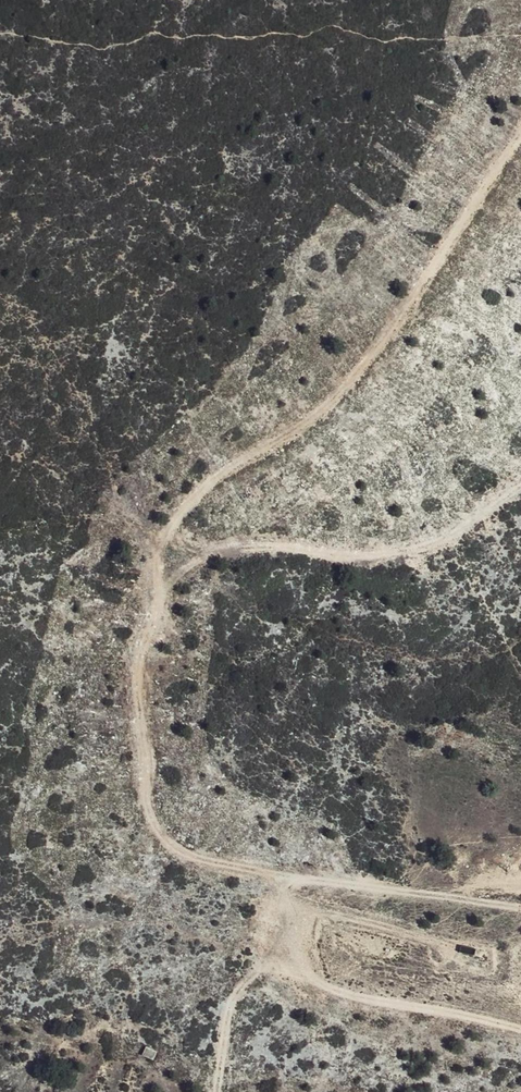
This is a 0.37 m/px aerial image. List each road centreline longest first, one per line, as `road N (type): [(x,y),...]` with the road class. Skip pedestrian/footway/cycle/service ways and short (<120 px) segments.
road 1 (track): [(520,908),(183,855),(154,817),(137,668),(159,621),(167,534),(223,467),(319,419),(418,307),(520,148)]
road 2 (track): [(520,479),(418,541),(331,552),(233,544),(163,576)]
road 3 (track): [(520,1027),(352,996),(296,975),(284,924),(285,874)]

